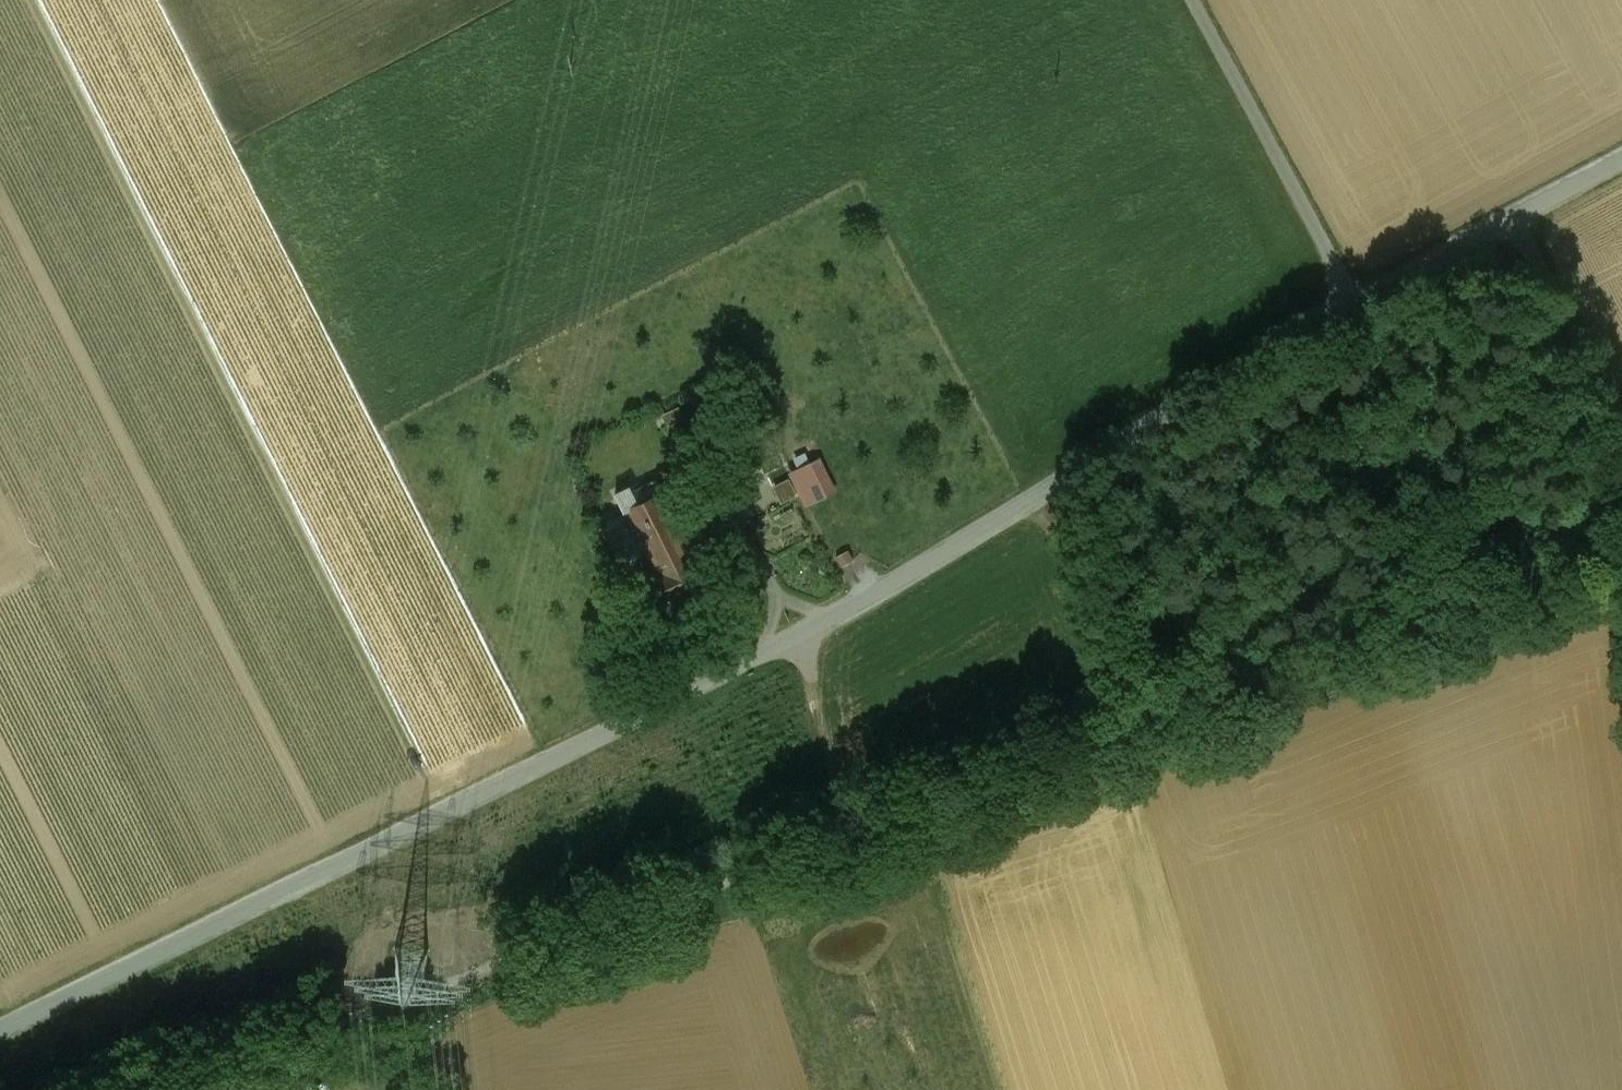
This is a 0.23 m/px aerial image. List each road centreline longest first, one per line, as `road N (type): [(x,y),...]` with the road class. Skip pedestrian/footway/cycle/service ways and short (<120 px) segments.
road 1 (unclassified): [(1621,158),(1355,300),(1039,501),(798,637),(0,1030)]
road 2 (track): [(798,637),(846,826)]

